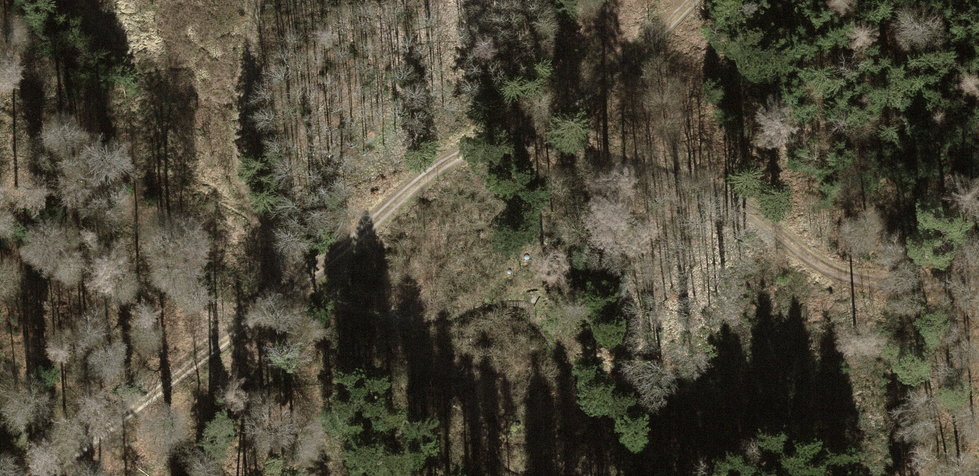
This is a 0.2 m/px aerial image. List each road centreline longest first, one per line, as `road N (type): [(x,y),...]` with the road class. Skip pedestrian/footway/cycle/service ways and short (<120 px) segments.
road 1 (track): [(511,134),(715,193),(855,275),(914,284),(978,279)]
road 2 (track): [(296,292),(450,155),(511,134),(630,68),(689,0)]
road 3 (track): [(49,475),(296,292)]

